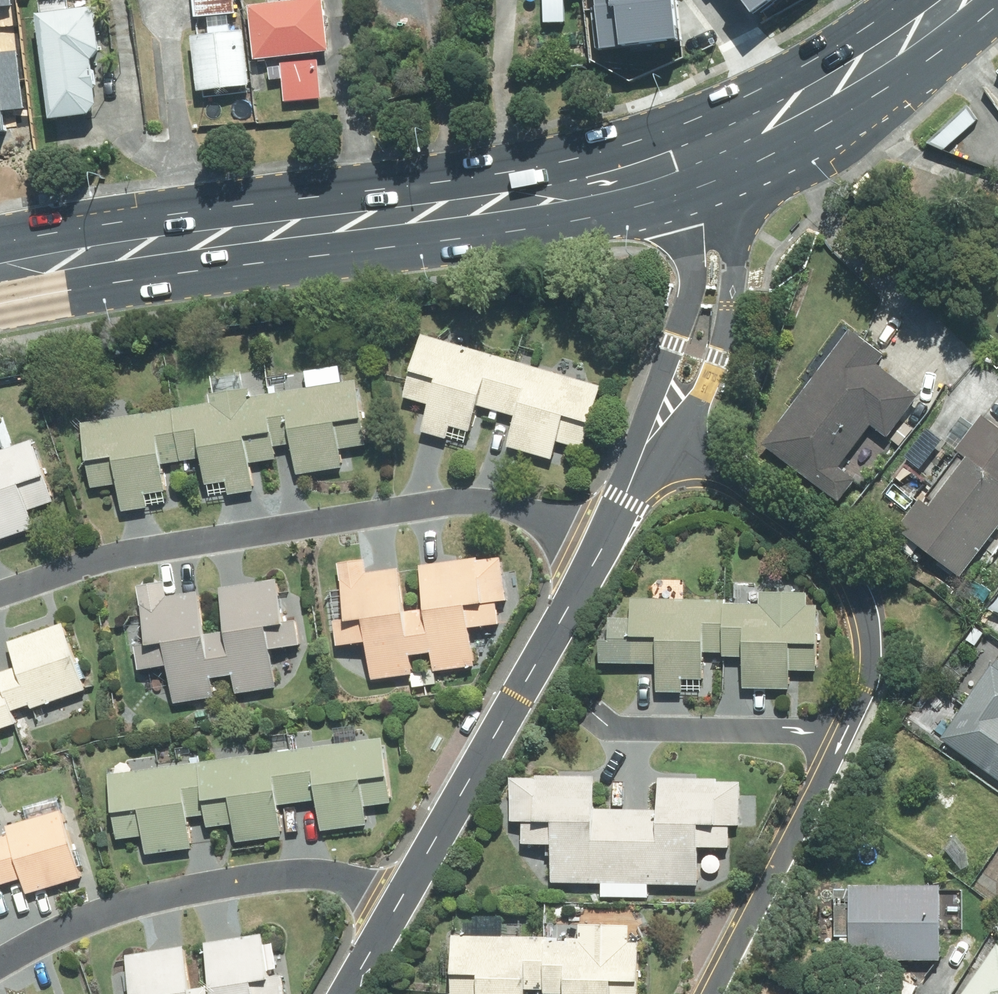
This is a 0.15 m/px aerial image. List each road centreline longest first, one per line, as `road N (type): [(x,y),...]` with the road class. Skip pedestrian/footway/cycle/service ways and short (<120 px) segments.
road 1 (primary): [(0,266),(504,202),(667,166)]
road 2 (residential): [(0,598),(73,570),(456,509),(597,531)]
road 3 (residential): [(835,745),(871,660),(840,574),(658,434)]
road 4 (residential): [(0,950),(109,905),(211,875),(396,883)]
road 5 (residential): [(396,883),(597,531)]
road 6 (residential): [(729,139),(743,210),(732,311),(705,385),(658,434)]
road 7 (residential): [(702,993),(835,745)]
road 8 (residential): [(658,434),(662,373),(686,279),(667,166)]
road 9 (primary): [(729,139),(858,68),(953,0)]
road 10 (residential): [(604,735),(835,745)]
road 11 (residential): [(334,993),(396,883)]

